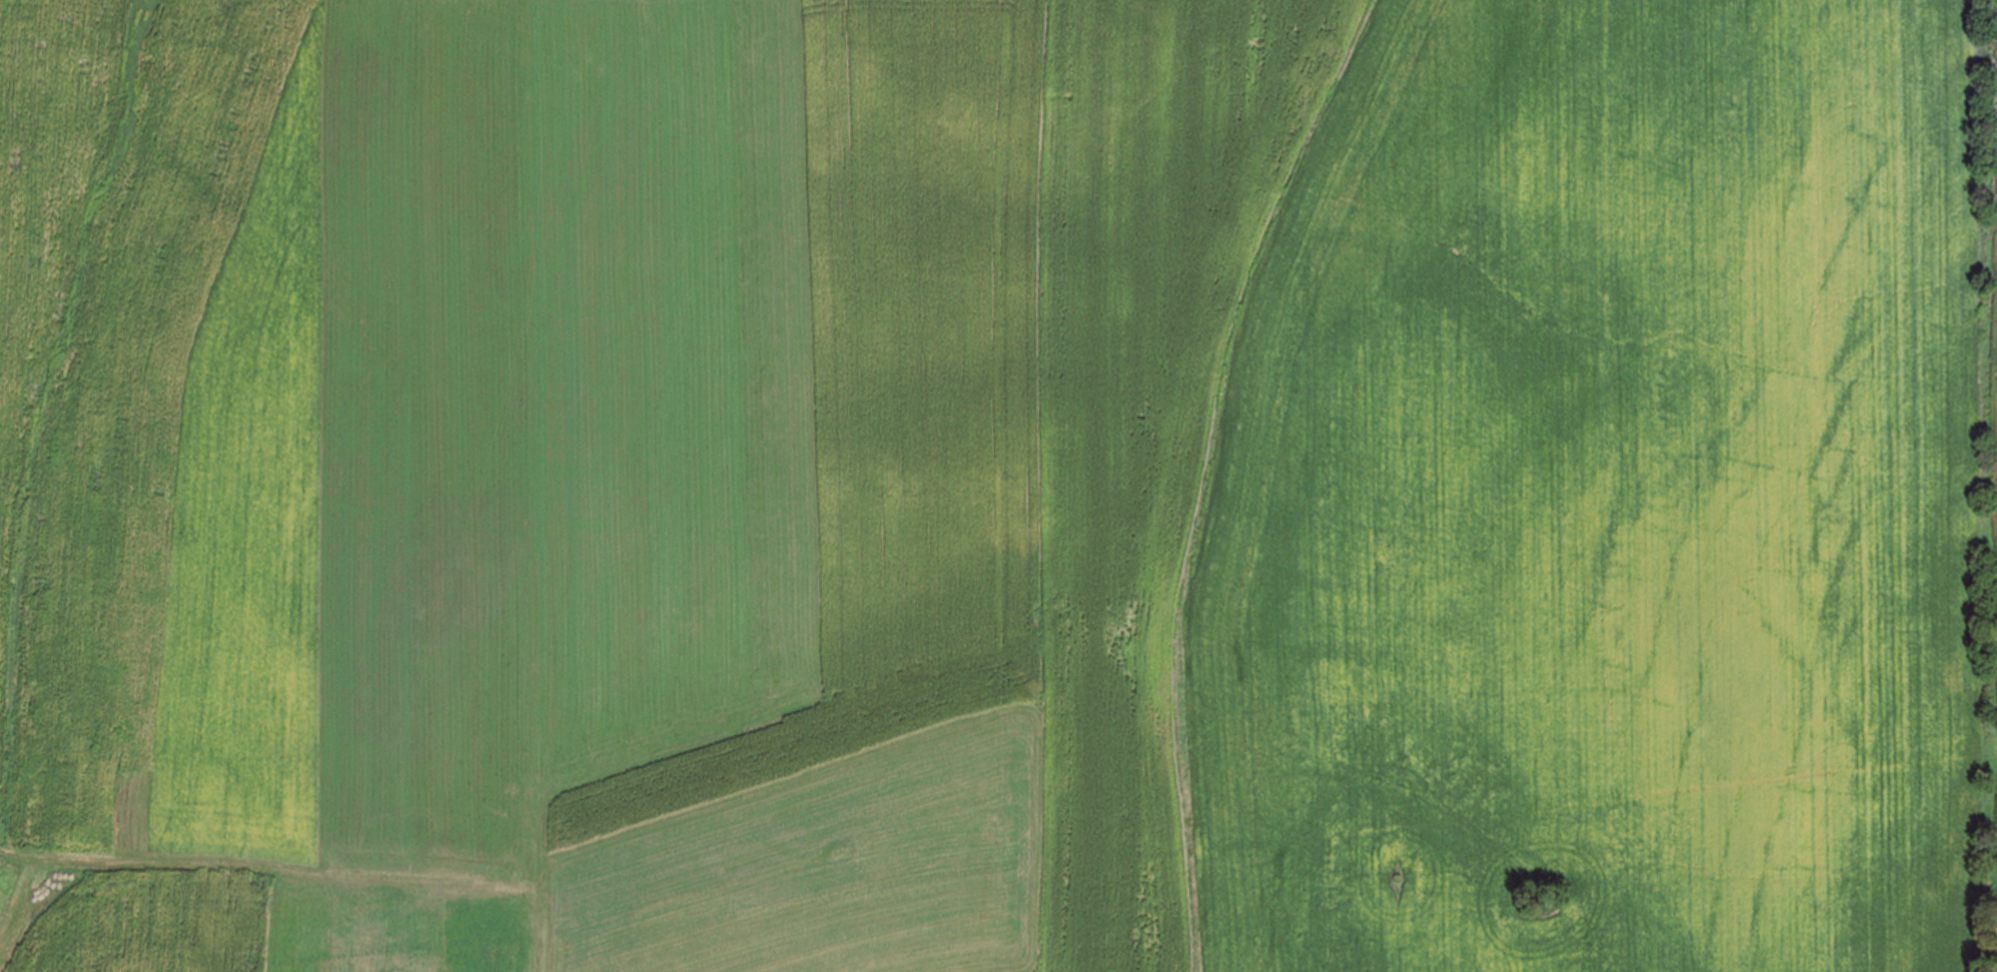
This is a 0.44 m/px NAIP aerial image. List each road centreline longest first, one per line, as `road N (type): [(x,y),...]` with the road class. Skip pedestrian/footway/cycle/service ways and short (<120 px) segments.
road 1 (track): [(0,848),(34,859),(502,881),(538,895),(540,971)]
road 2 (track): [(538,895),(358,914),(182,971)]

